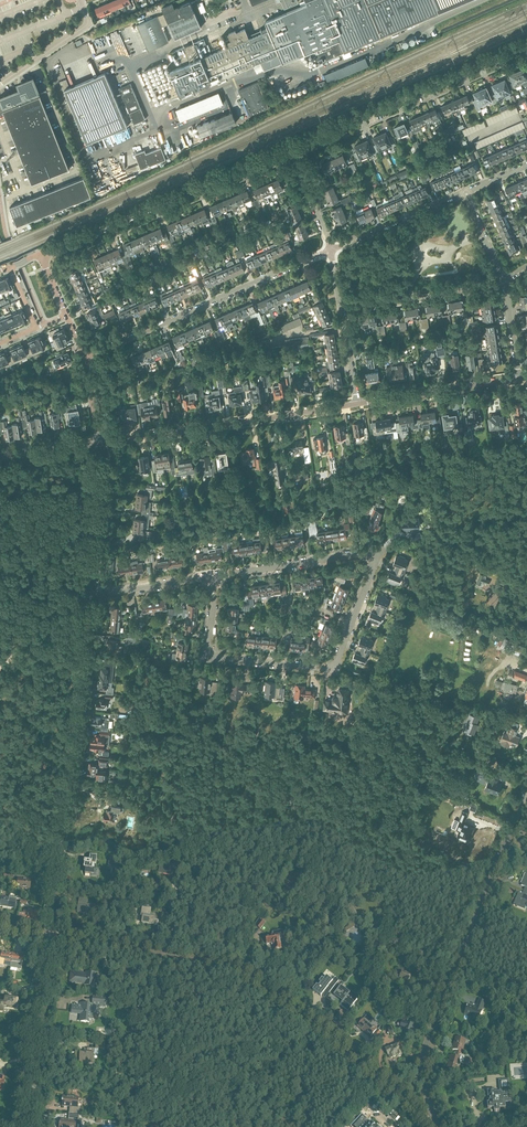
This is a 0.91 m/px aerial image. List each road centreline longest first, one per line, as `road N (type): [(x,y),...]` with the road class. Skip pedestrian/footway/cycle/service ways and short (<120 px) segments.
road 1 (unclassified): [(435,1121),(421,1118),(228,972),(48,938)]
road 2 (tertiary): [(435,1121),(423,1088),(425,1050),(526,786)]
road 3 (residential): [(48,938),(83,599)]
road 4 (residential): [(84,357),(331,251)]
road 5 (residential): [(44,258),(289,149)]
road 6 (tertiary): [(99,444),(358,404)]
road 7 (residential): [(289,149),(526,46)]
road 8 (residential): [(331,668),(208,655),(215,577)]
road 9 (residential): [(28,1126),(48,938)]
road 10 (residential): [(215,577),(381,552)]
road 11 (tertiary): [(358,404),(519,379)]
road 12 (residential): [(343,308),(503,280)]
road 13 (residential): [(83,599),(99,444)]
road 14 (residential): [(331,251),(466,192)]
road 15 (residential): [(83,599),(215,577)]
road 16 (residential): [(0,85),(89,24),(80,0)]
road 17 (residential): [(331,668),(381,552)]

